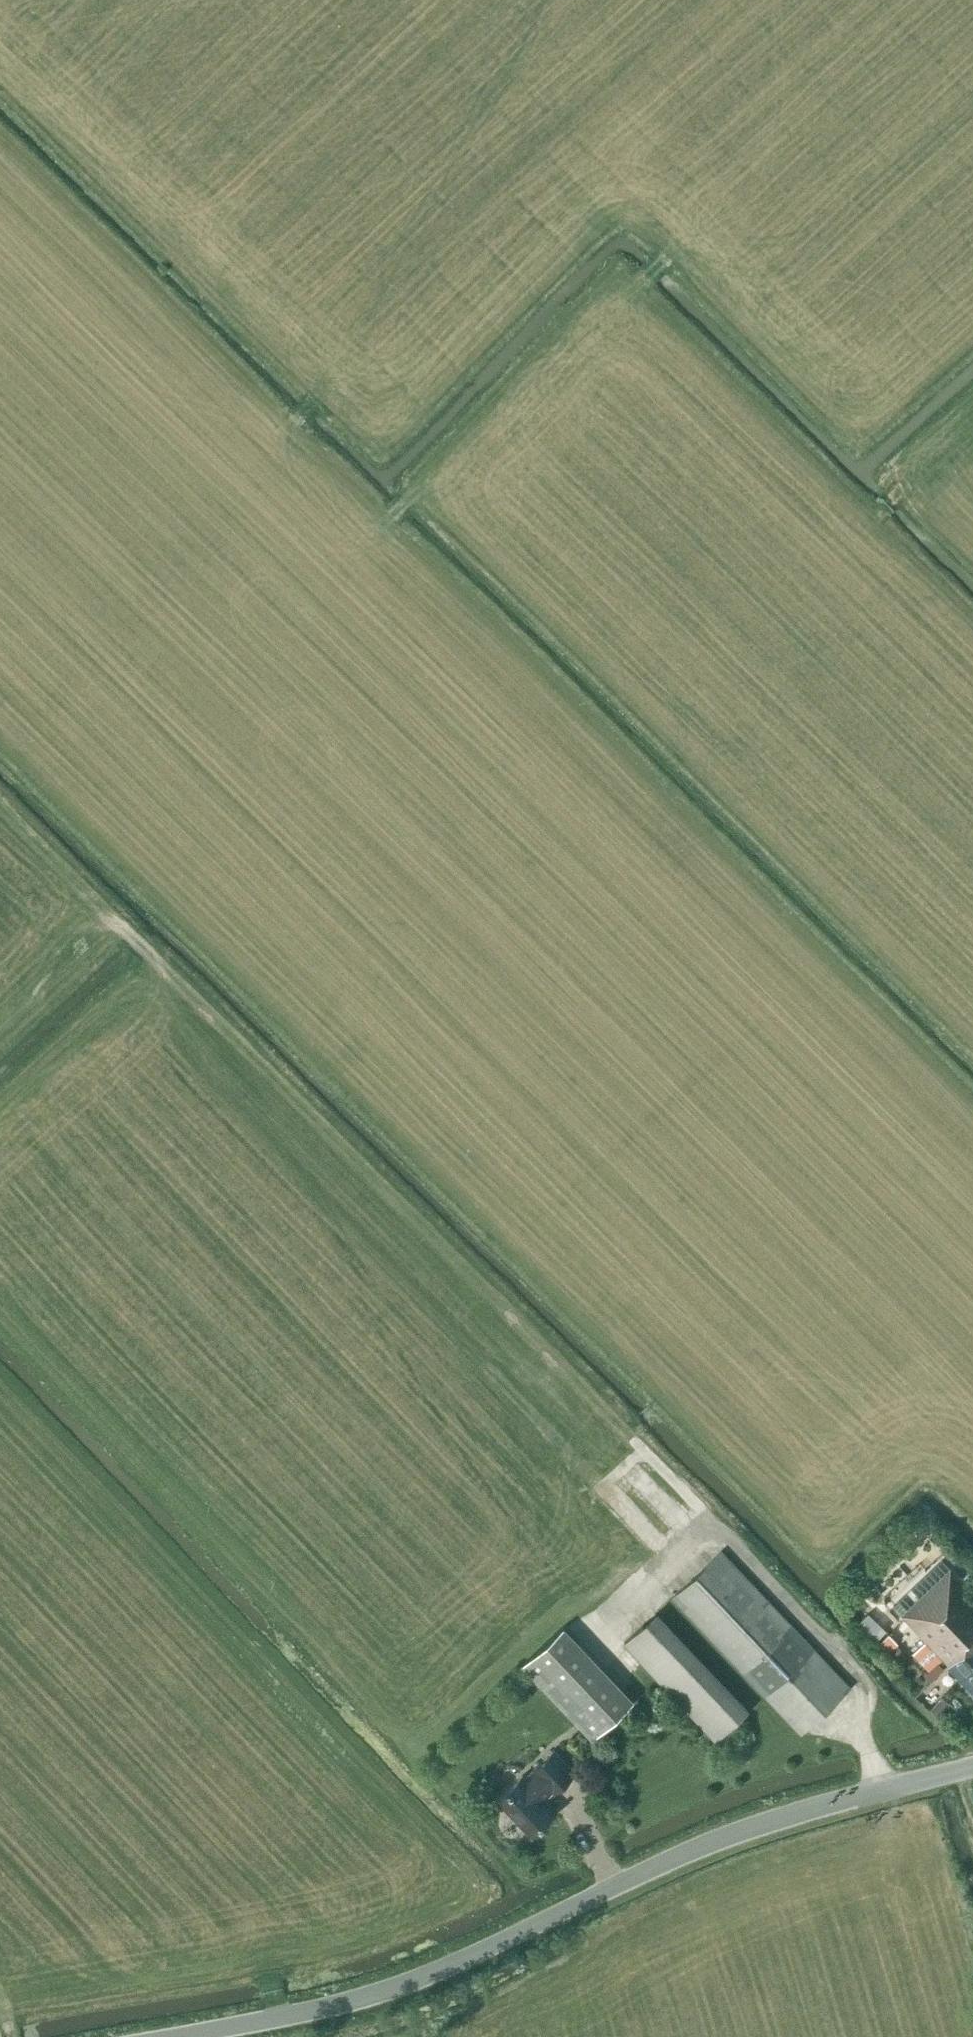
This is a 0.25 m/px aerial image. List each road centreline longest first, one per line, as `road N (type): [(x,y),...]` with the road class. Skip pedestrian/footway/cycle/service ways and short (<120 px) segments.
road 1 (unclassified): [(173,2036),(328,2009),(425,1981),(759,1825),(972,1764)]

